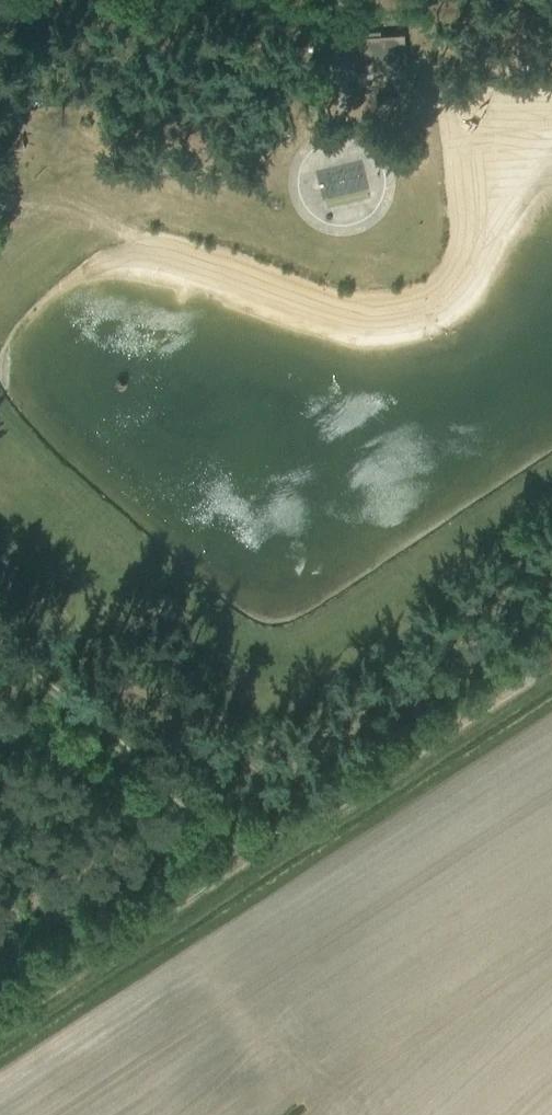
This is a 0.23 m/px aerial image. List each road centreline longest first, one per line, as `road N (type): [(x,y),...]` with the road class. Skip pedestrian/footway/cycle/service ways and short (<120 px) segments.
road 1 (track): [(551,655),(251,850)]
road 2 (track): [(251,850),(0,656)]
road 3 (track): [(0,1012),(251,850)]

